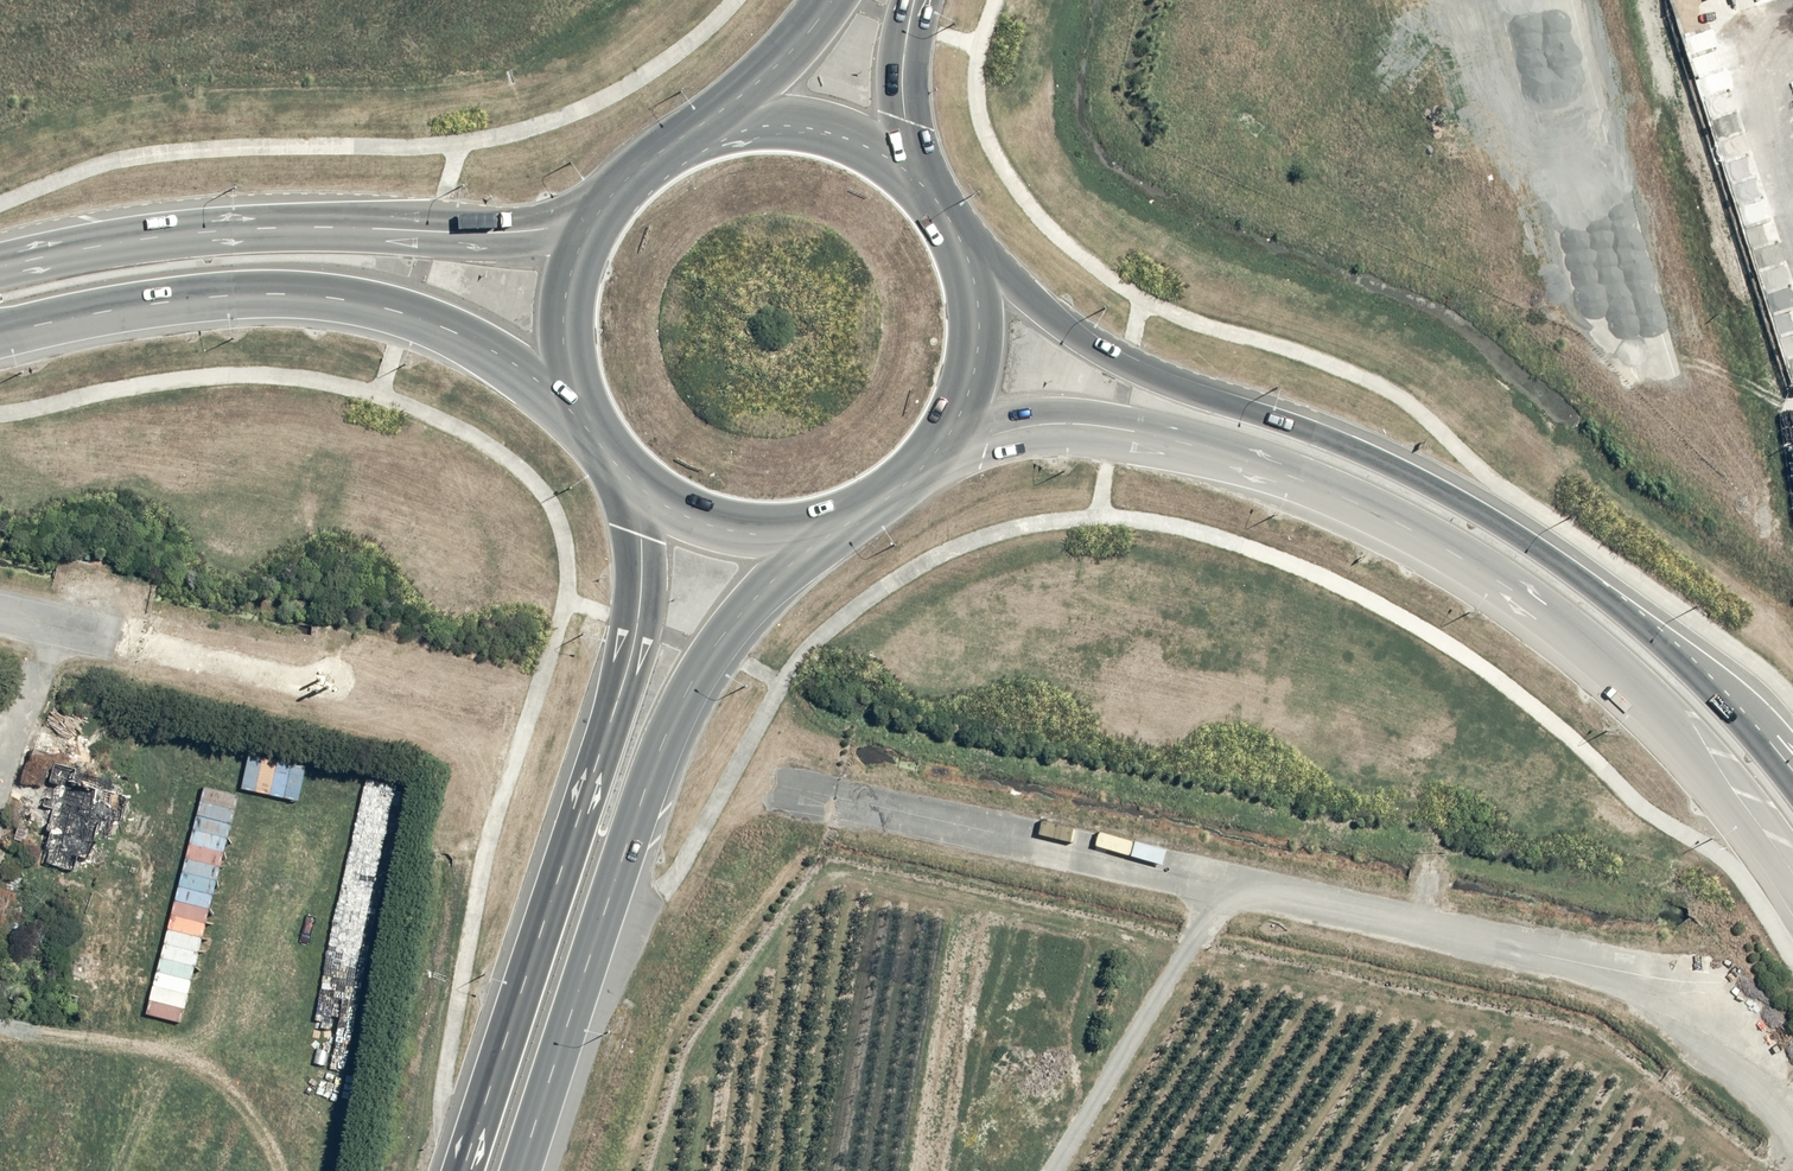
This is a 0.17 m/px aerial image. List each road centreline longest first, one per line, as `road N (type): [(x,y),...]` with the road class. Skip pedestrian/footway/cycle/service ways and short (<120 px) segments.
road 1 (secondary): [(1792,871),(1702,754),(1651,703),(1503,584),(1390,519),(1289,476),(1116,426),(1038,425),(940,446)]
road 2 (secondary): [(959,255),(1055,328),(1127,368),(1359,451),(1494,514),(1620,605),(1731,700),(1792,772)]
road 3 (trunk): [(460,1170),(623,678),(641,535),(624,474)]
road 4 (trunk): [(823,532),(773,576),(681,700),(516,1170)]
road 5 (primary): [(587,425),(527,370),(459,336),(405,312),(337,299),(222,293),(0,329)]
road 6 (primary): [(0,264),(270,226),(543,229),(588,221)]
road 7 (track): [(1058,1170),(1234,882)]
road 8 (trunk): [(699,131),(804,127),(864,146),(910,174)]
road 9 (trunk): [(823,532),(757,535),(711,525),(624,474)]
road 10 (trunk): [(587,425),(571,371),(566,300),(588,221)]
road 11 (trunk): [(959,255),(972,334),(968,377),(940,446)]
road 12 (track): [(68,623),(0,808)]
road 13 (trunk): [(915,0),(901,54),(910,174)]
road 14 (trunk): [(940,446),(889,497),(823,532)]
road 15 (trunk): [(588,221),(634,171),(699,131)]

